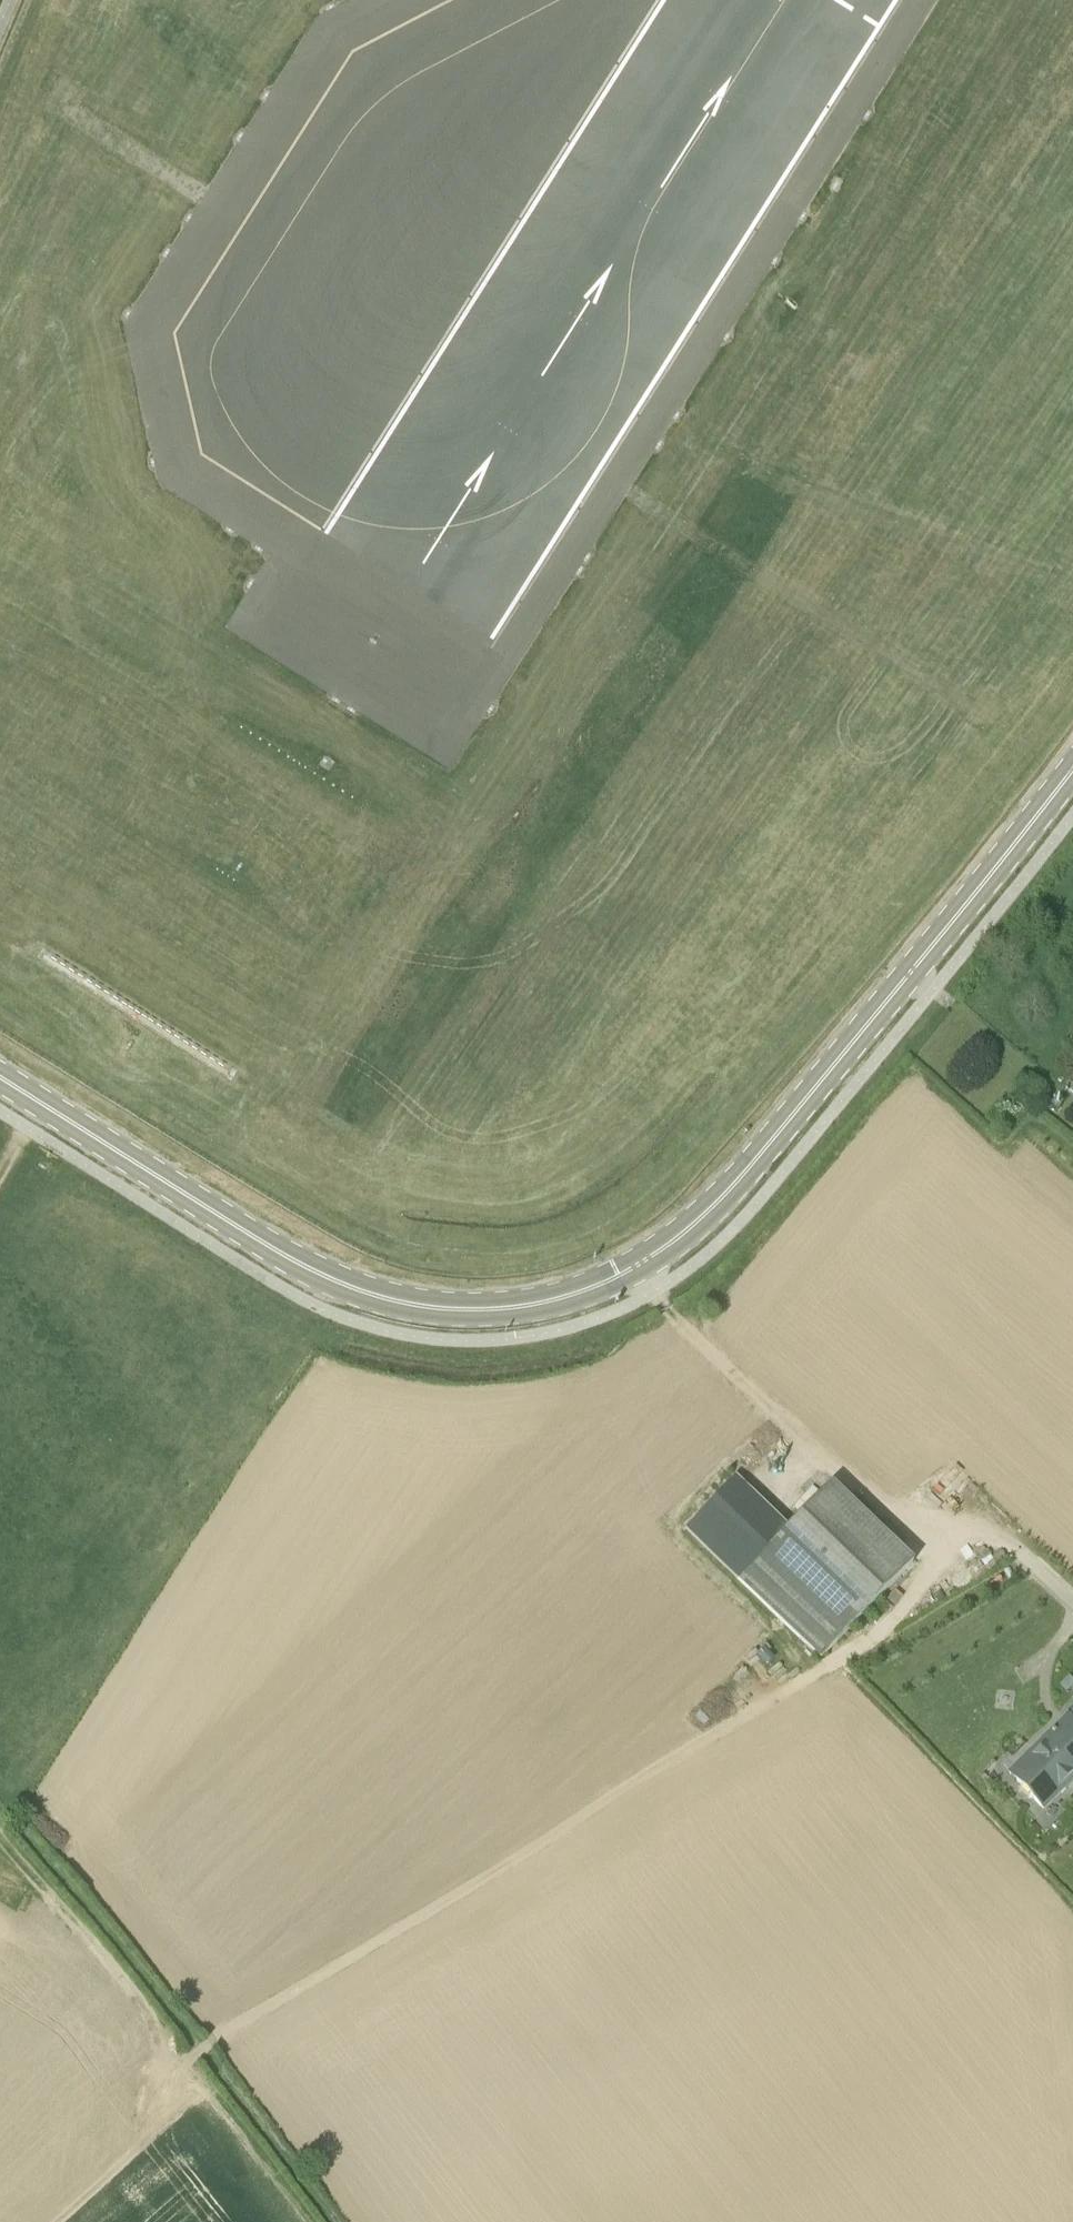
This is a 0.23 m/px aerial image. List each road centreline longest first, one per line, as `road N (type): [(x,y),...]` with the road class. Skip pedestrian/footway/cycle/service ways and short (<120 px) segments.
road 1 (tertiary): [(1072,769),(717,1202),(646,1259),(564,1297),(457,1309),(366,1292),(290,1258),(0,1076)]
road 2 (track): [(1072,1607),(993,1538),(959,1550),(875,1635),(197,2051)]
road 3 (track): [(333,2221),(0,1813)]

